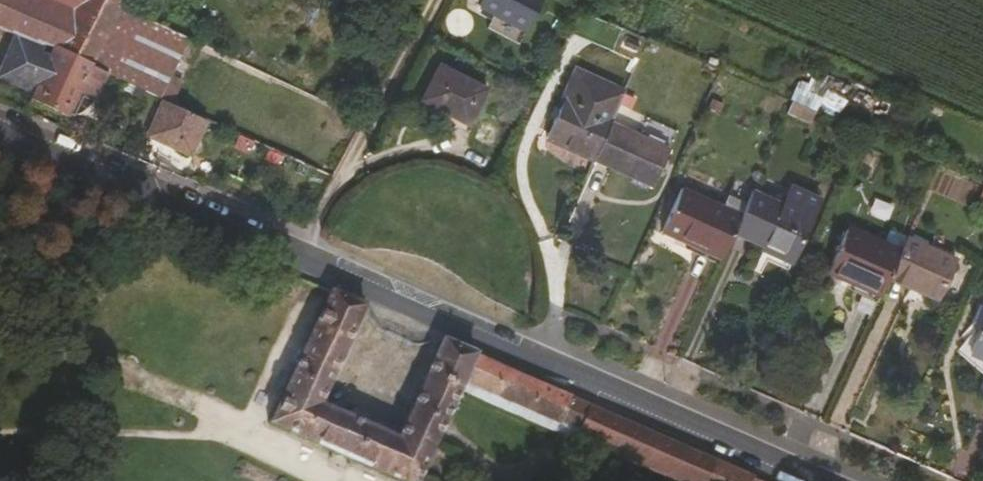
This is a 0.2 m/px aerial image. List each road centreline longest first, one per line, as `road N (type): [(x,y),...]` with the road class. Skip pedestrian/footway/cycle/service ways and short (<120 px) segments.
road 1 (secondary): [(0,129),(821,480)]

